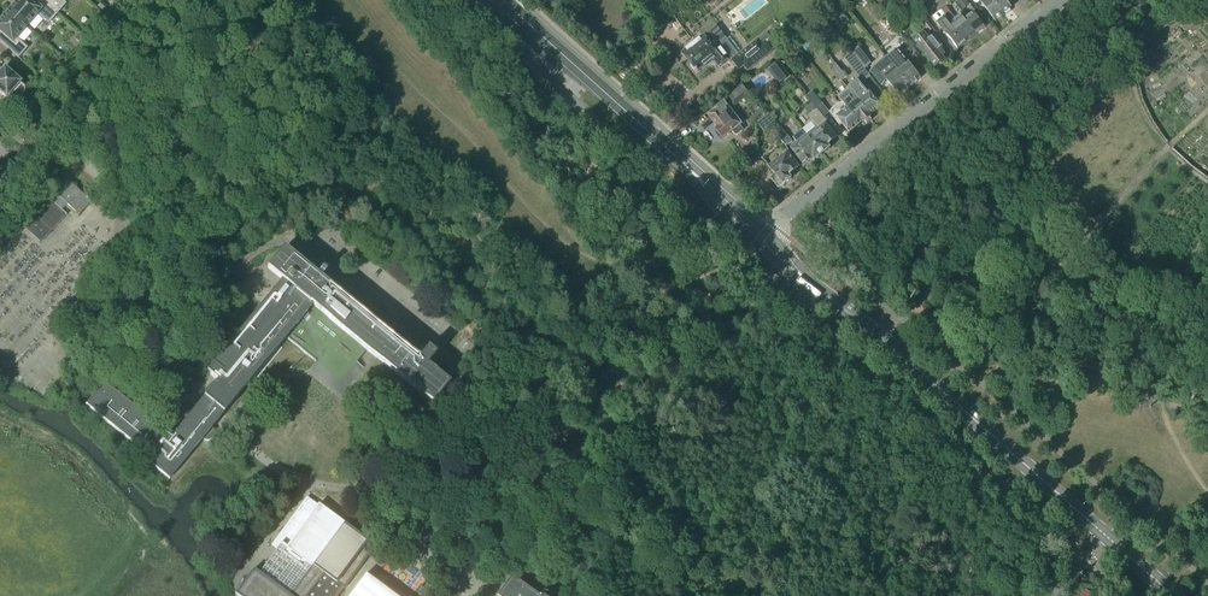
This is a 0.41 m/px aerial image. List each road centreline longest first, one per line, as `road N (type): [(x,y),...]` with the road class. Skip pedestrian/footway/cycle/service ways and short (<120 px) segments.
road 1 (primary): [(888,346),(1175,595)]
road 2 (residential): [(1062,0),(767,232)]
road 3 (track): [(937,348),(983,286),(1058,259),(1207,108)]
road 4 (primary): [(688,168),(502,0)]
road 5 (unclassified): [(18,172),(177,0)]

